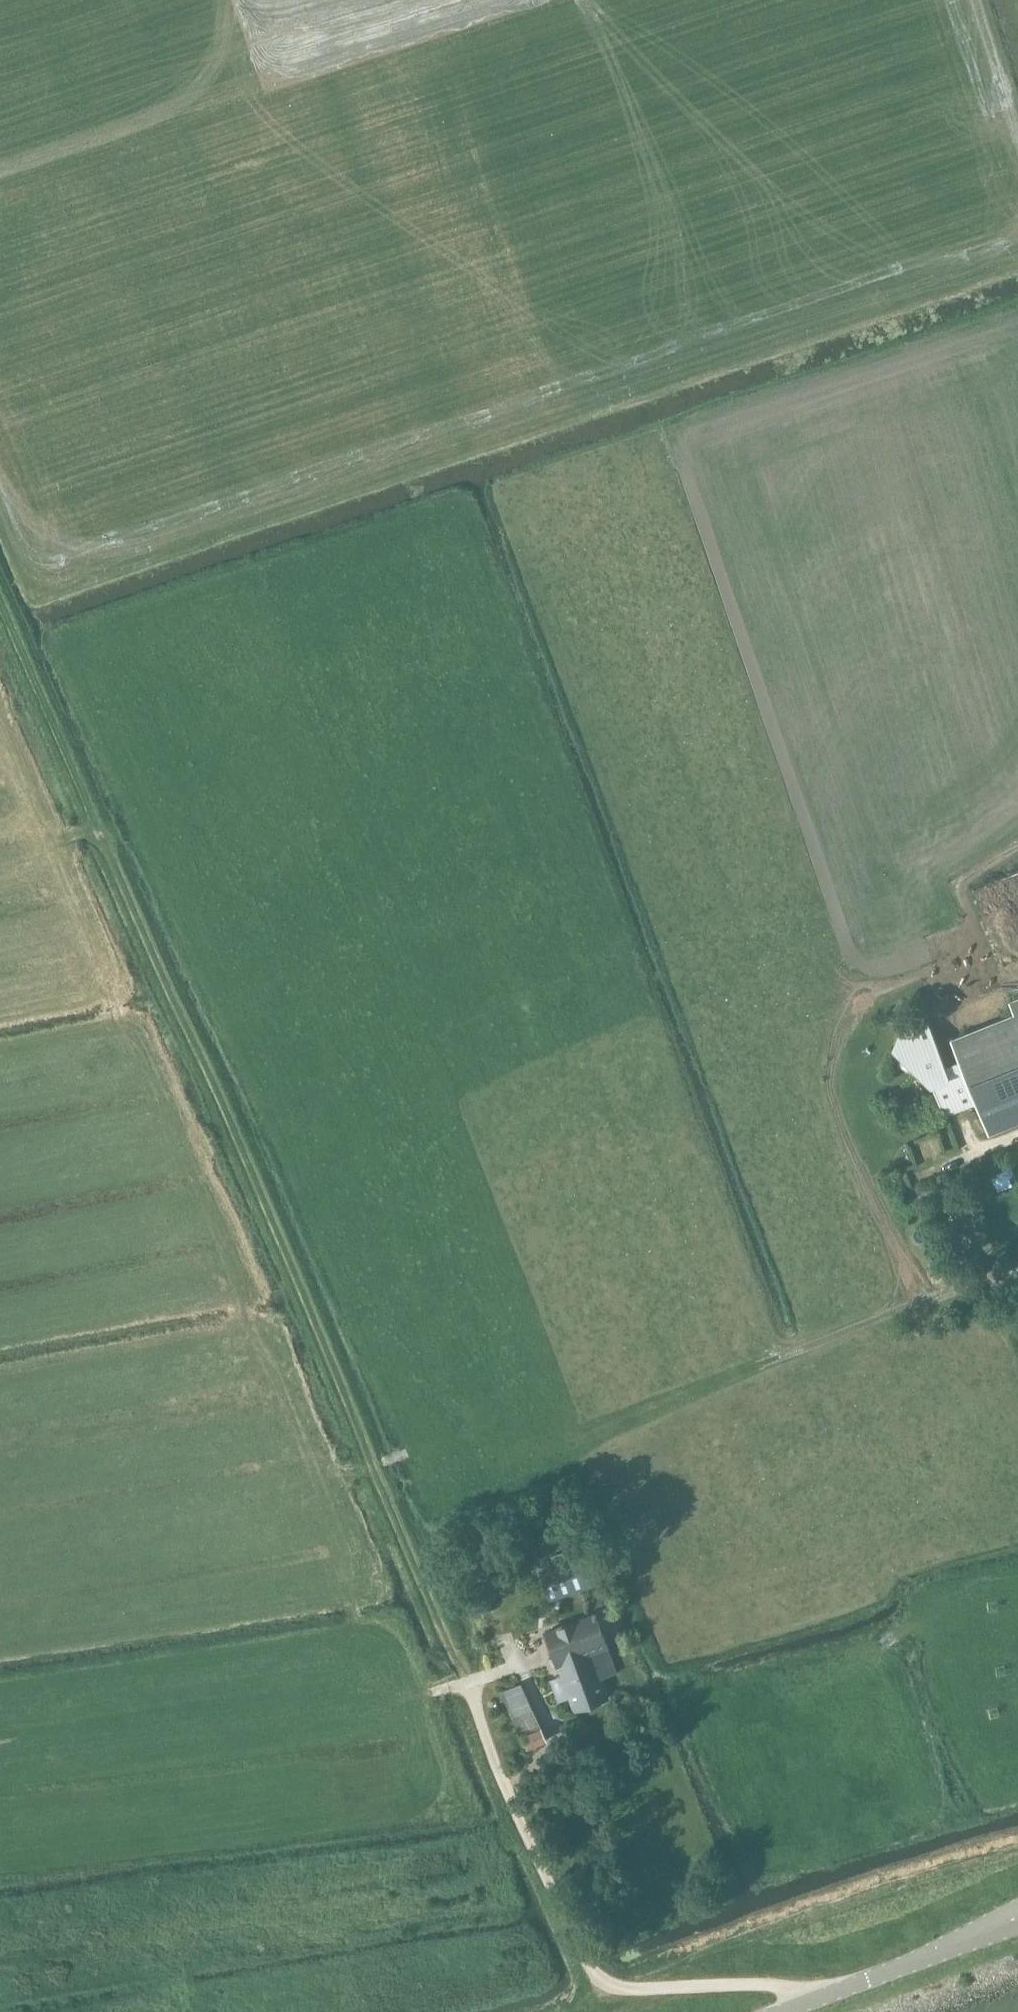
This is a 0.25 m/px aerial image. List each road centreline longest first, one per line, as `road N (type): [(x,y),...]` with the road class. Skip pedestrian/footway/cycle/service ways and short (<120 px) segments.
road 1 (tertiary): [(781,2011),(960,1941)]

